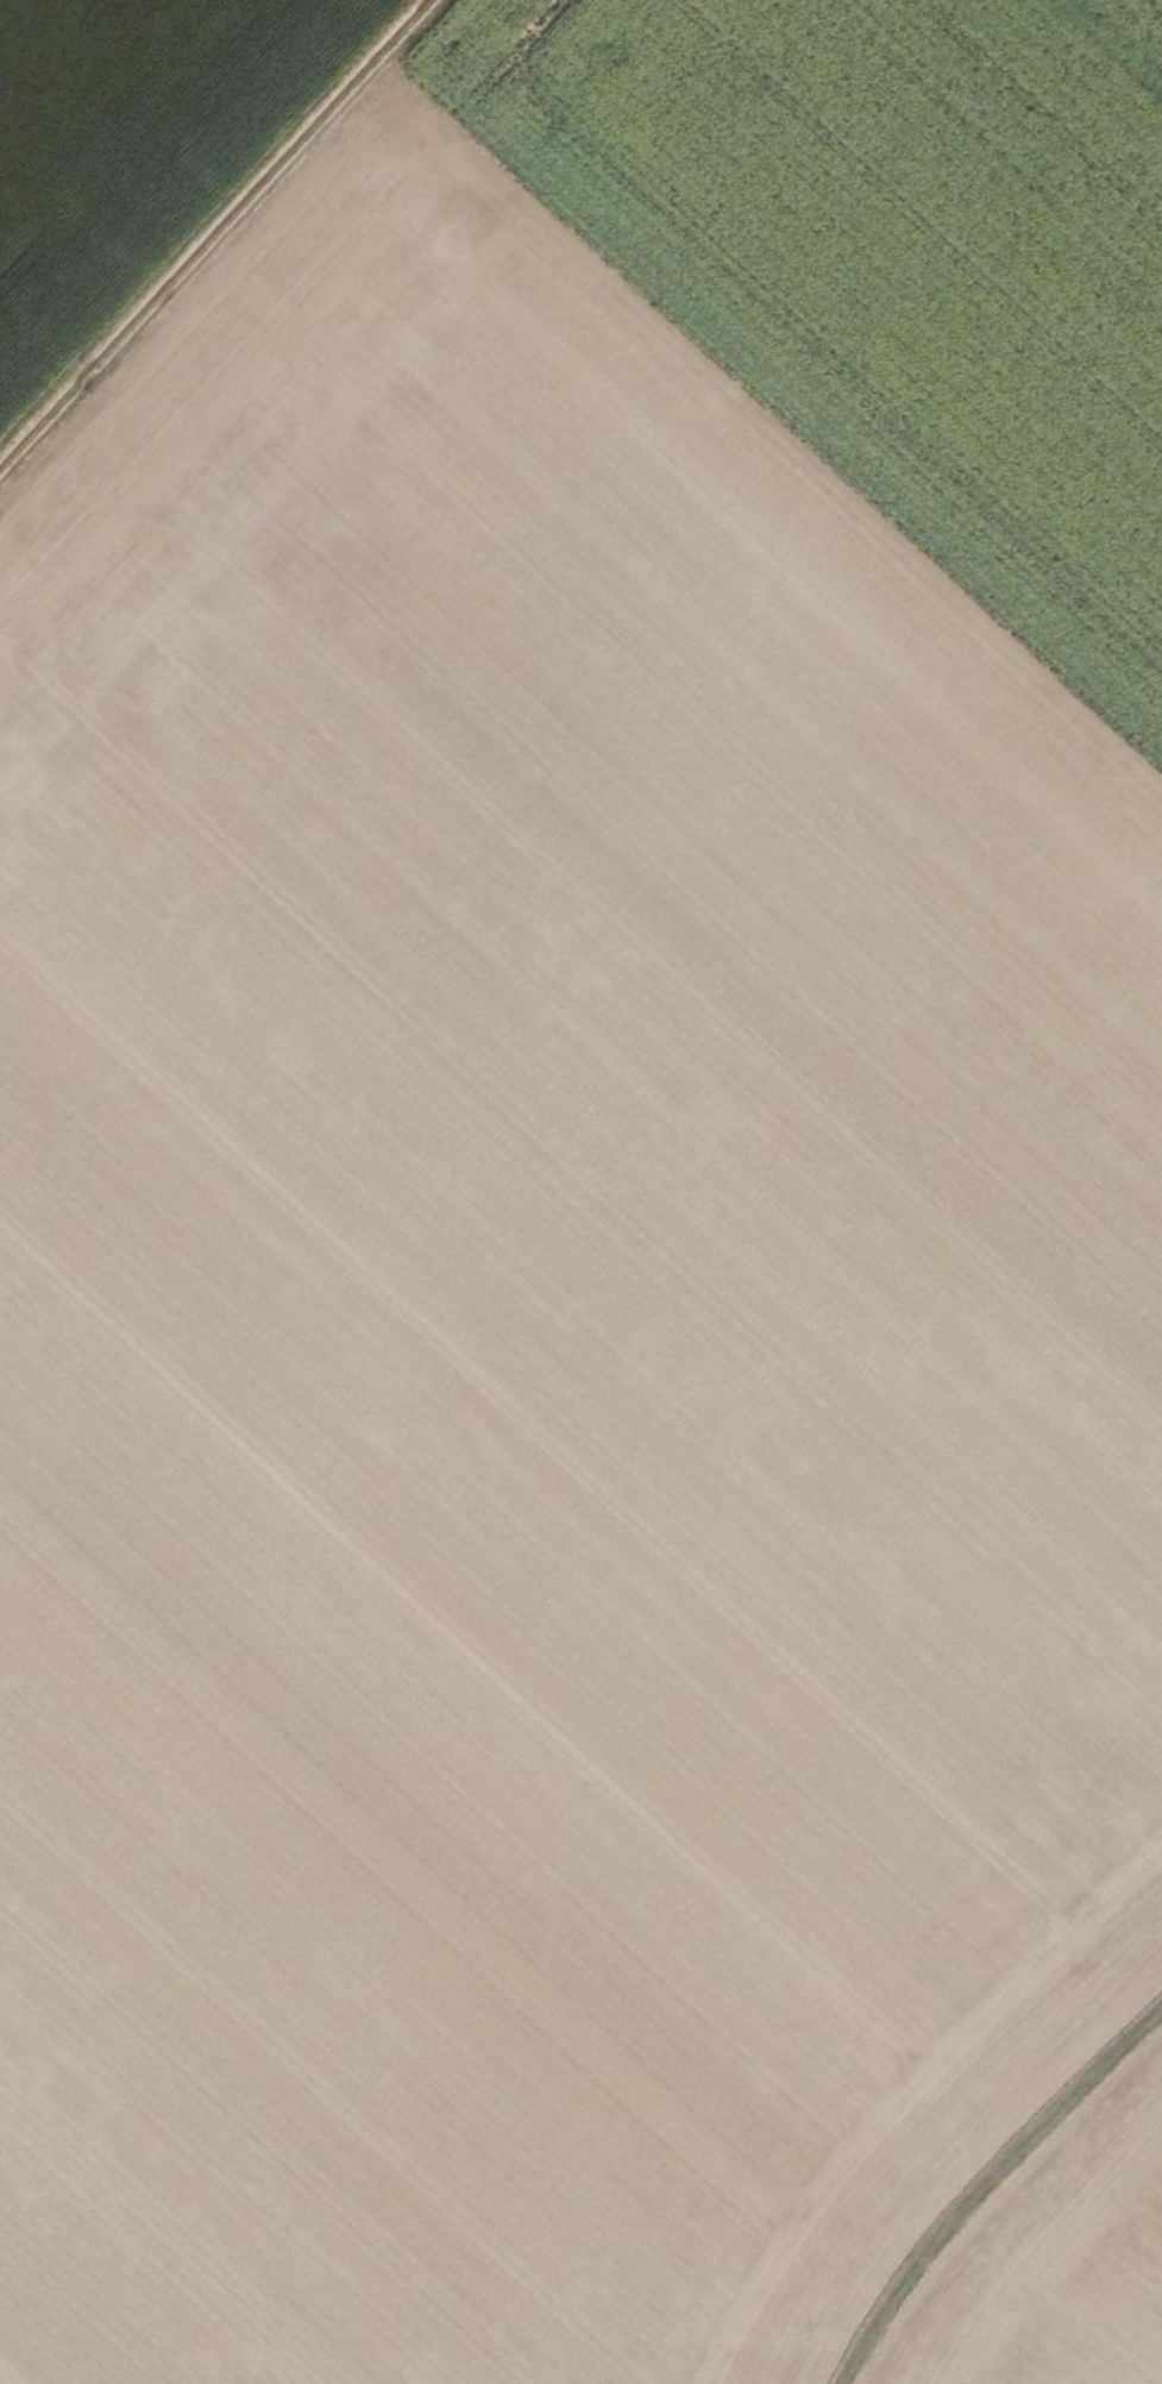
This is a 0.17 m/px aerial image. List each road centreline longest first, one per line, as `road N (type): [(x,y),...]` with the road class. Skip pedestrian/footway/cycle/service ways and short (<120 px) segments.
road 1 (track): [(439,0),(0,465)]
road 2 (track): [(840,2383),(925,2251),(1161,2014)]

